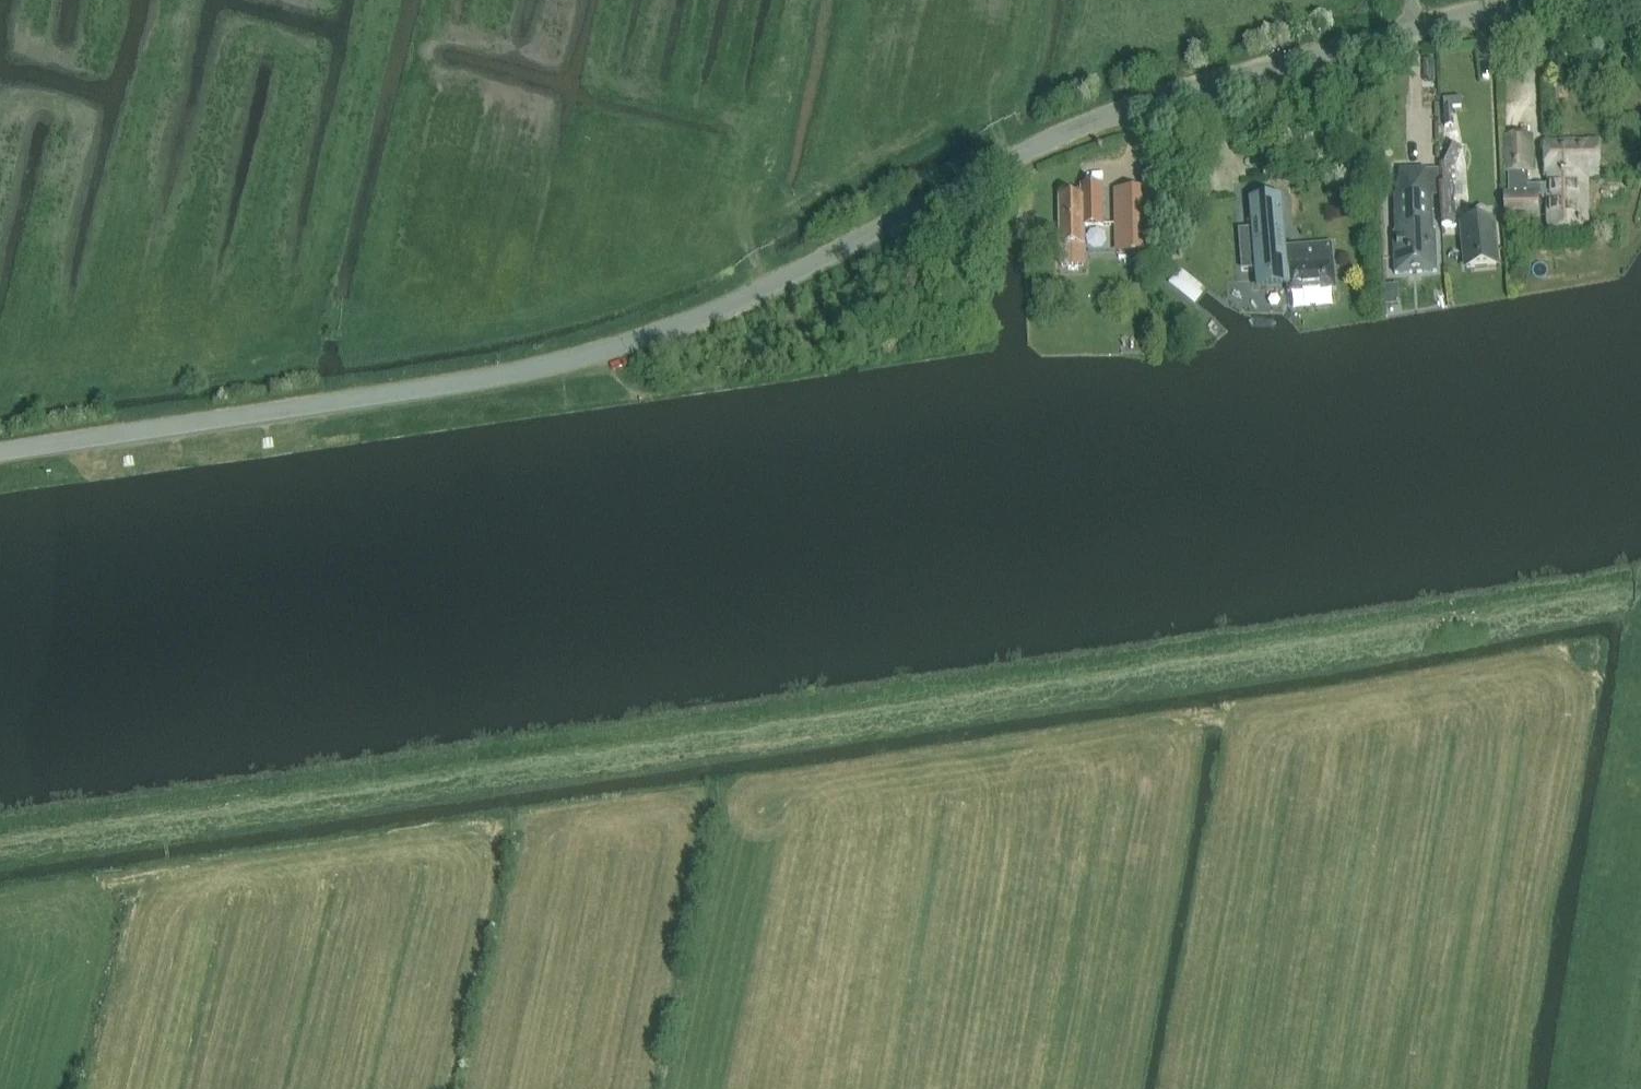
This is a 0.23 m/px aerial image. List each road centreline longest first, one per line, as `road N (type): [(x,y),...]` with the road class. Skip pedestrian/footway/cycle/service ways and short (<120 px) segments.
road 1 (unclassified): [(0,453),(531,373),(630,349),(713,316),(1059,127),(1515,0)]

